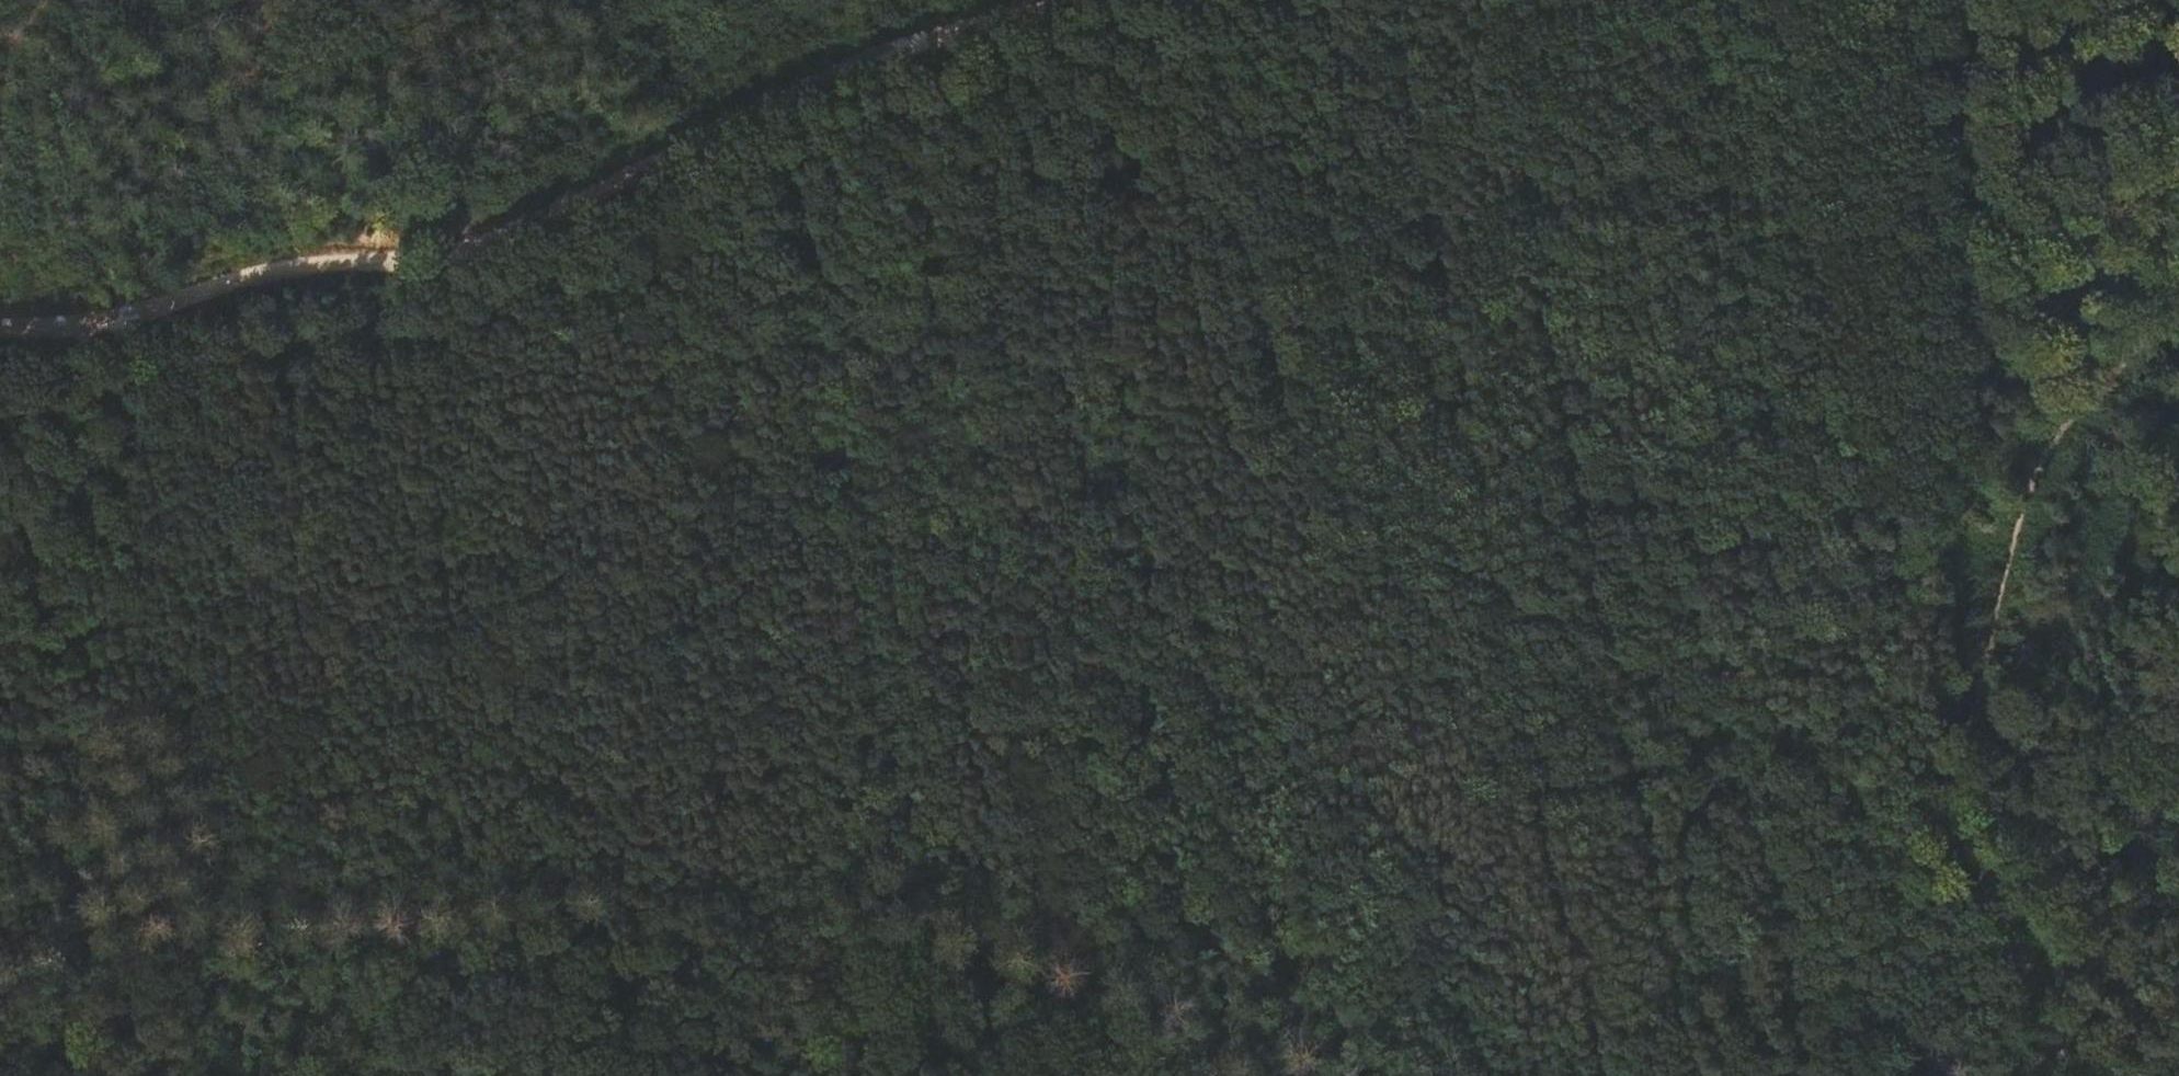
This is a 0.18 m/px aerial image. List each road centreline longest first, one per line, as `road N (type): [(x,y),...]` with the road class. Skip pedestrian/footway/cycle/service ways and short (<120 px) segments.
road 1 (track): [(0,330),(51,327),(264,271),(421,261),(905,45),(1046,0)]
road 2 (track): [(2067,1075),(2020,939),(1965,841),(1960,792),(2016,523),(2049,445),(2167,312),(2178,284)]

